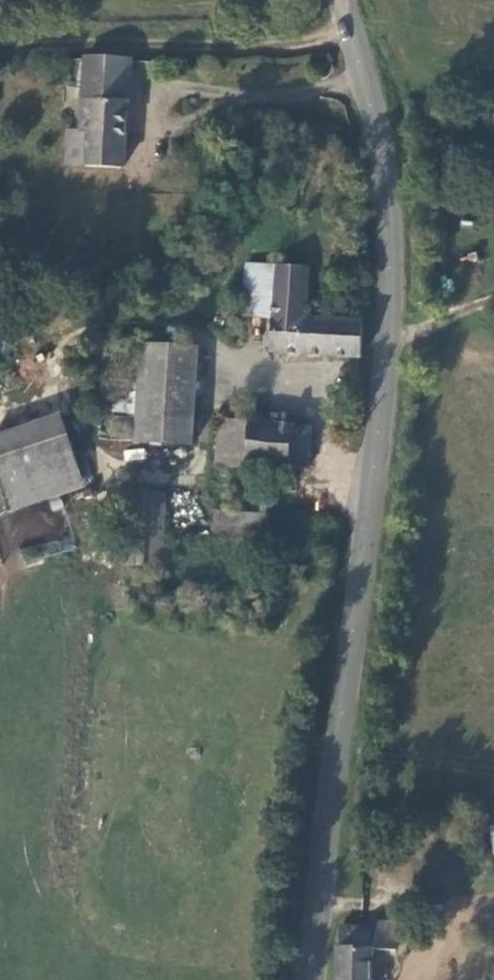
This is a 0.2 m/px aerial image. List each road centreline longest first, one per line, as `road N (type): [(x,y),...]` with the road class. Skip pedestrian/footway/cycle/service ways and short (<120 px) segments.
road 1 (tertiary): [(339,0),(374,124),(388,224),(387,313),(315,979)]
road 2 (track): [(349,33),(268,45),(0,50)]

